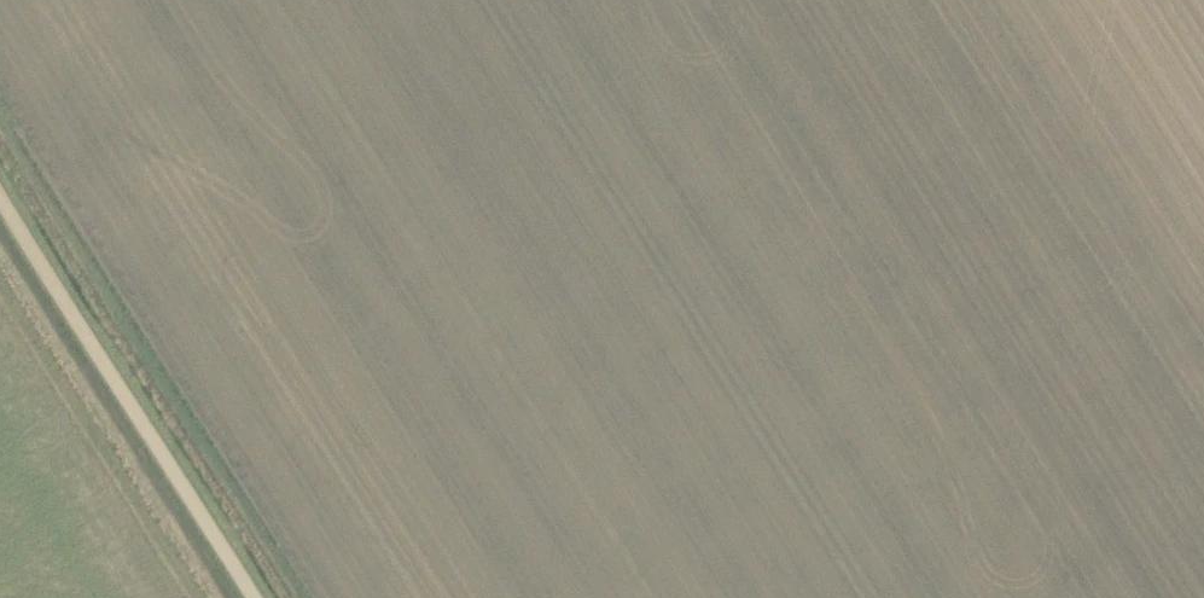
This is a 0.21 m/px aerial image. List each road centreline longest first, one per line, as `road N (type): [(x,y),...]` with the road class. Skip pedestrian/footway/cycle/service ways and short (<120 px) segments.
road 1 (unclassified): [(250,597),(0,204)]

